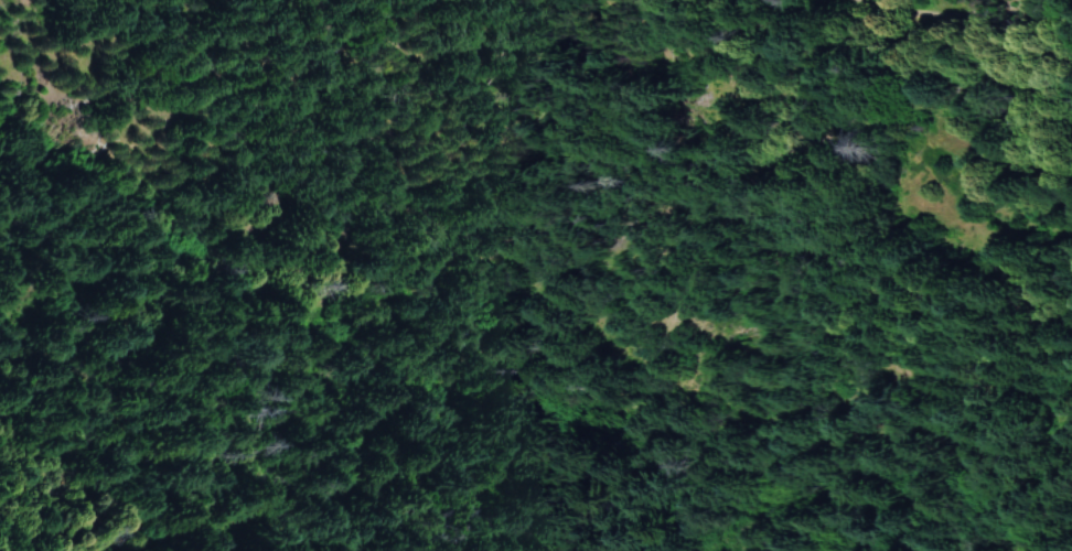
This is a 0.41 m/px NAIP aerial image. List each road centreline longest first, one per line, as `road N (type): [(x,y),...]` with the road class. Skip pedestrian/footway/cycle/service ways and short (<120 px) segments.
road 1 (track): [(985,0),(911,36),(837,30),(791,0)]
road 2 (track): [(1043,550),(1071,341)]

